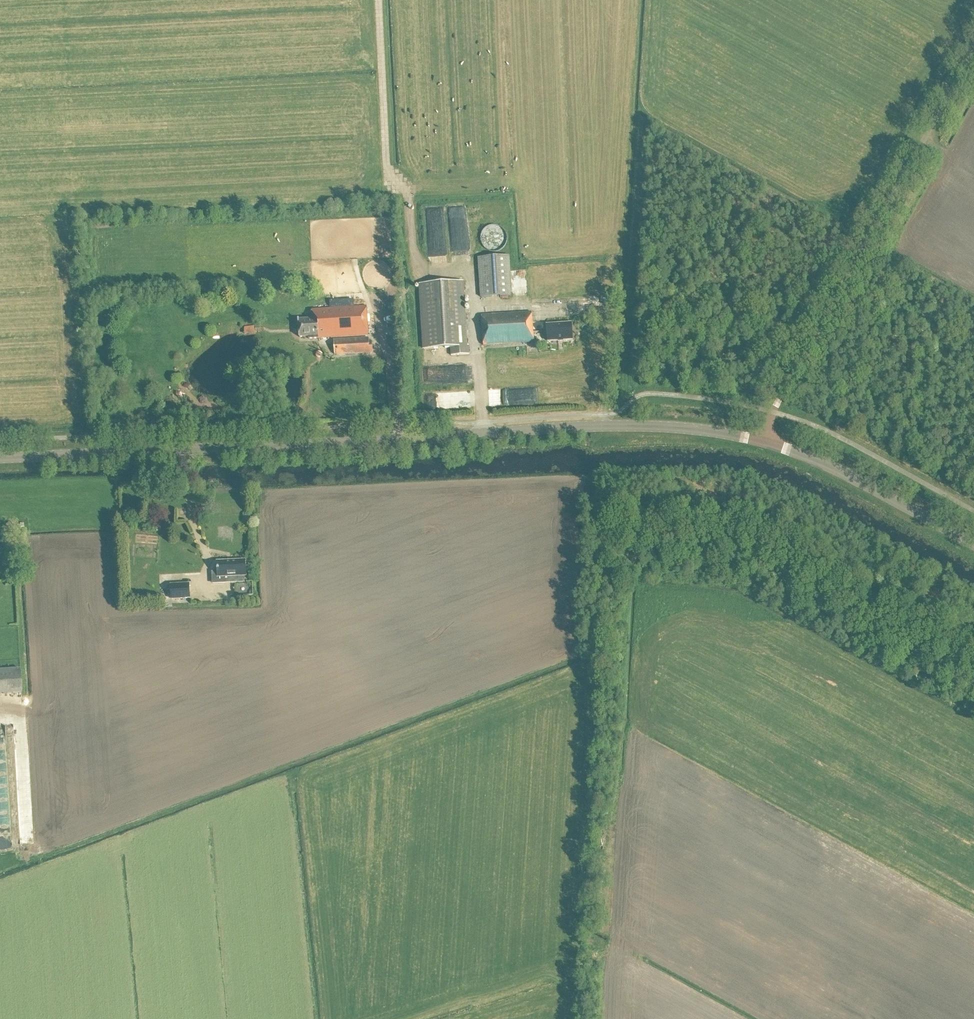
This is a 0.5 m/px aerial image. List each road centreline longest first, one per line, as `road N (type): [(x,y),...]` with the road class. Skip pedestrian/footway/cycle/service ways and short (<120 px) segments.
road 1 (tertiary): [(0,458),(613,426)]
road 2 (unclassified): [(764,441),(773,412),(973,48)]
road 3 (tertiary): [(764,441),(839,469),(973,544)]
road 4 (tertiary): [(764,441),(613,426)]

